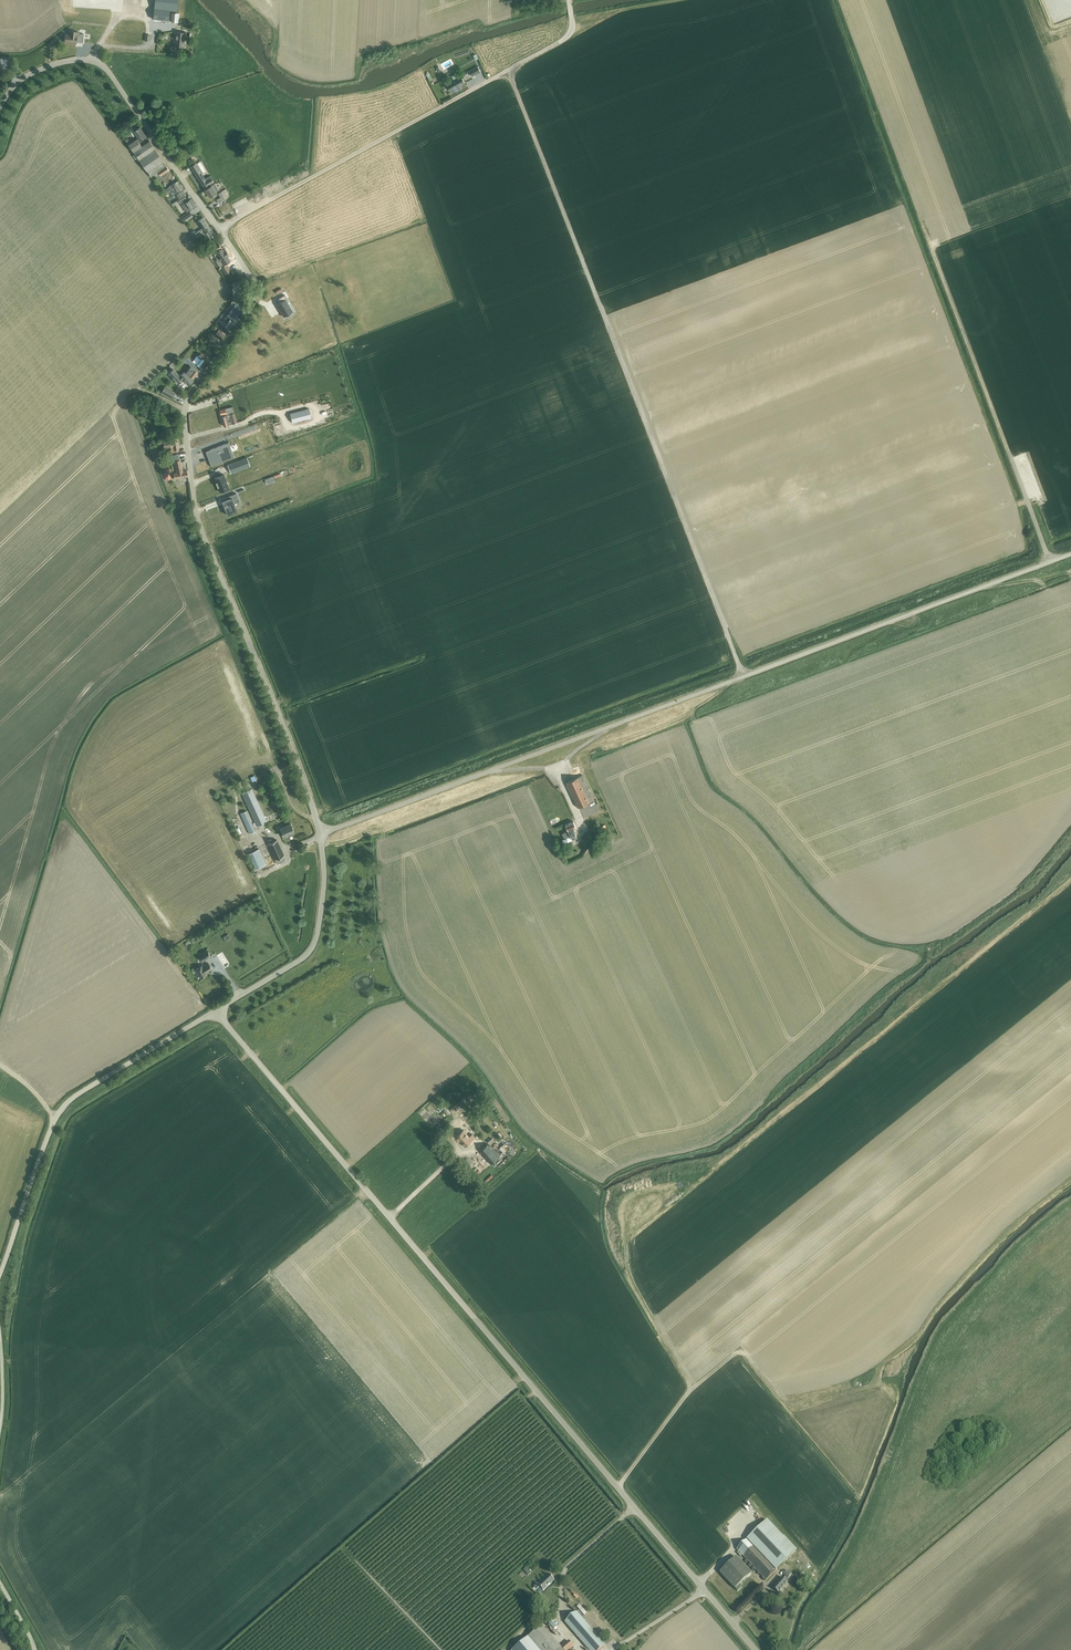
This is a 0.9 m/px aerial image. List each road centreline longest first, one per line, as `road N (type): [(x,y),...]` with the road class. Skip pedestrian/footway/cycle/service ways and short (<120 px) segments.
road 1 (unclassified): [(755,1649),(216,1011)]
road 2 (unclassified): [(1070,553),(320,831)]
road 3 (unclassified): [(320,831),(195,508),(184,408),(253,297),(252,280),(219,230)]
road 4 (track): [(506,72),(744,676)]
road 5 (track): [(1050,561),(918,224)]
road 6 (unclassified): [(0,1272),(66,1101),(216,1011)]
road 7 (unclassified): [(0,108),(38,71),(98,64),(219,230)]
road 8 (unclassified): [(216,1011),(313,948),(326,888),(320,831)]

